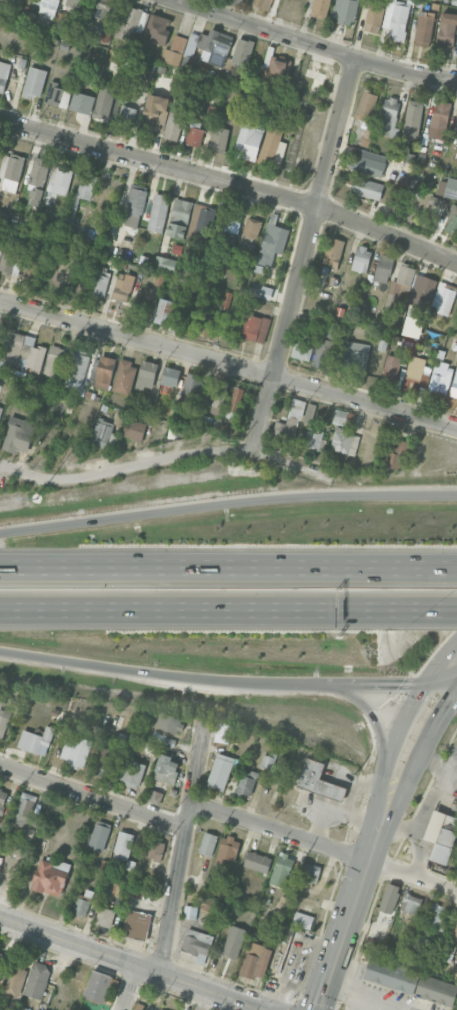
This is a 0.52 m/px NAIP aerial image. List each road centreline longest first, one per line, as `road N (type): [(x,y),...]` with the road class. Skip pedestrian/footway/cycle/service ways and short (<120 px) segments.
road 1 (residential): [(0,120),(317,204),(456,263)]
road 2 (residential): [(456,427),(0,299)]
road 3 (motorway): [(456,494),(293,496),(0,535)]
road 4 (motorway): [(0,609),(456,610)]
road 5 (motorway): [(456,568),(0,568)]
road 6 (residential): [(356,57),(250,453)]
road 7 (residential): [(0,467),(66,482),(234,450),(328,477)]
road 8 (motorway): [(0,653),(204,684),(316,686)]
road 9 (residential): [(177,0),(356,57),(456,78)]
road 10 (residential): [(456,891),(189,802)]
road 11 (tertiary): [(265,1009),(0,917)]
road 12 (residential): [(203,725),(160,973)]
road 13 (secondary): [(385,809),(315,1009)]
road 14 (residential): [(186,828),(0,765)]
road 15 (secondary): [(385,809),(456,692)]
road 16 (secondary): [(427,684),(402,718),(386,763),(385,809)]

